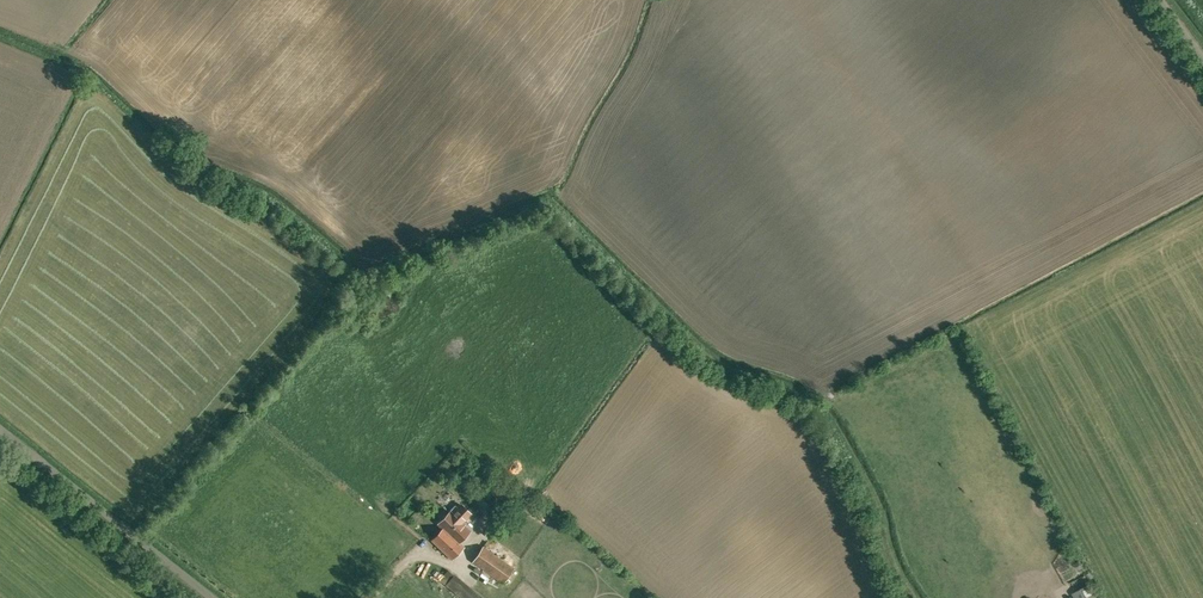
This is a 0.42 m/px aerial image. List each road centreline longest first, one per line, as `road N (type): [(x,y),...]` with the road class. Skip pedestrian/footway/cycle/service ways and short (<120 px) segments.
road 1 (unclassified): [(215,597),(0,428)]

